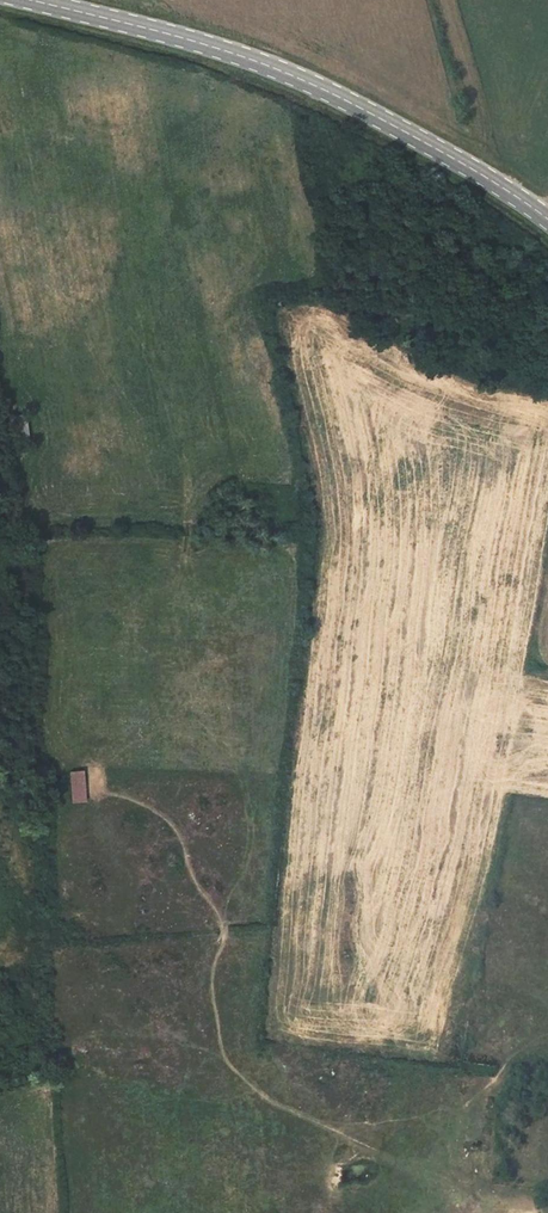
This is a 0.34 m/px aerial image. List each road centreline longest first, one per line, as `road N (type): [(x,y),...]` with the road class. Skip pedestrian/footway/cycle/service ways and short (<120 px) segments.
road 1 (secondary): [(29,0),(270,66),(462,162),(547,220)]

